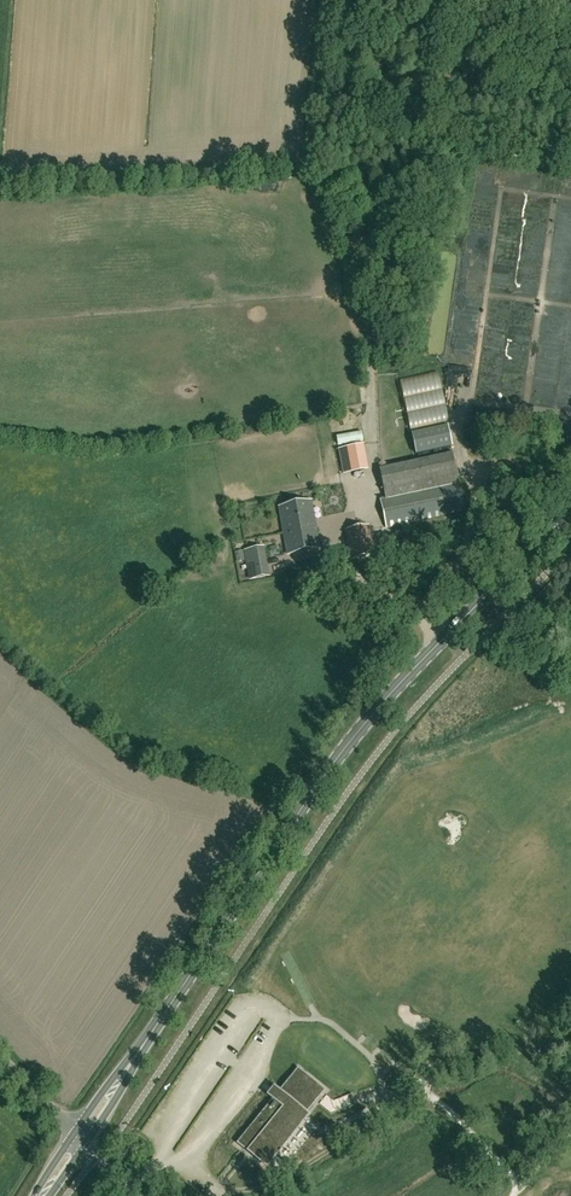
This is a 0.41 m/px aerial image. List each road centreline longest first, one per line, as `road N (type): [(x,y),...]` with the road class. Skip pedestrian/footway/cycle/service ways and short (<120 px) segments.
road 1 (secondary): [(165,1014),(351,742),(570,507)]
road 2 (secondary): [(85,1144),(165,1014)]
road 3 (secondary): [(165,1014),(75,1133)]

